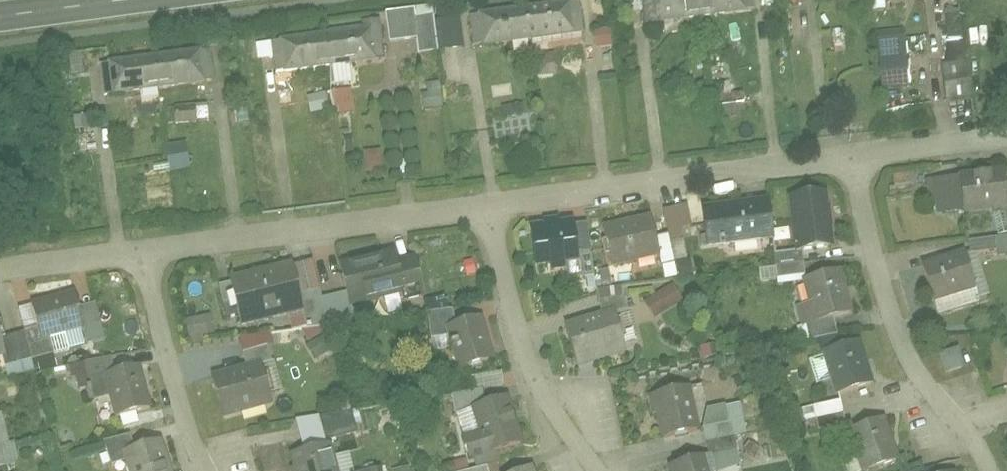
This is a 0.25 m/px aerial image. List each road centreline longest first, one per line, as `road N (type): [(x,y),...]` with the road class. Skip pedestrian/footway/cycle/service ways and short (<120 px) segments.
road 1 (residential): [(851,160),(489,207)]
road 2 (residential): [(489,207),(143,252)]
road 3 (residential): [(851,160),(894,334),(929,404),(989,470)]
road 4 (residential): [(598,470),(531,377),(489,207)]
road 5 (residential): [(143,252),(187,433),(209,470)]
road 6 (residential): [(1006,138),(851,160)]
road 7 (residential): [(143,252),(0,273)]
road 8 (primary): [(139,0),(0,18)]

